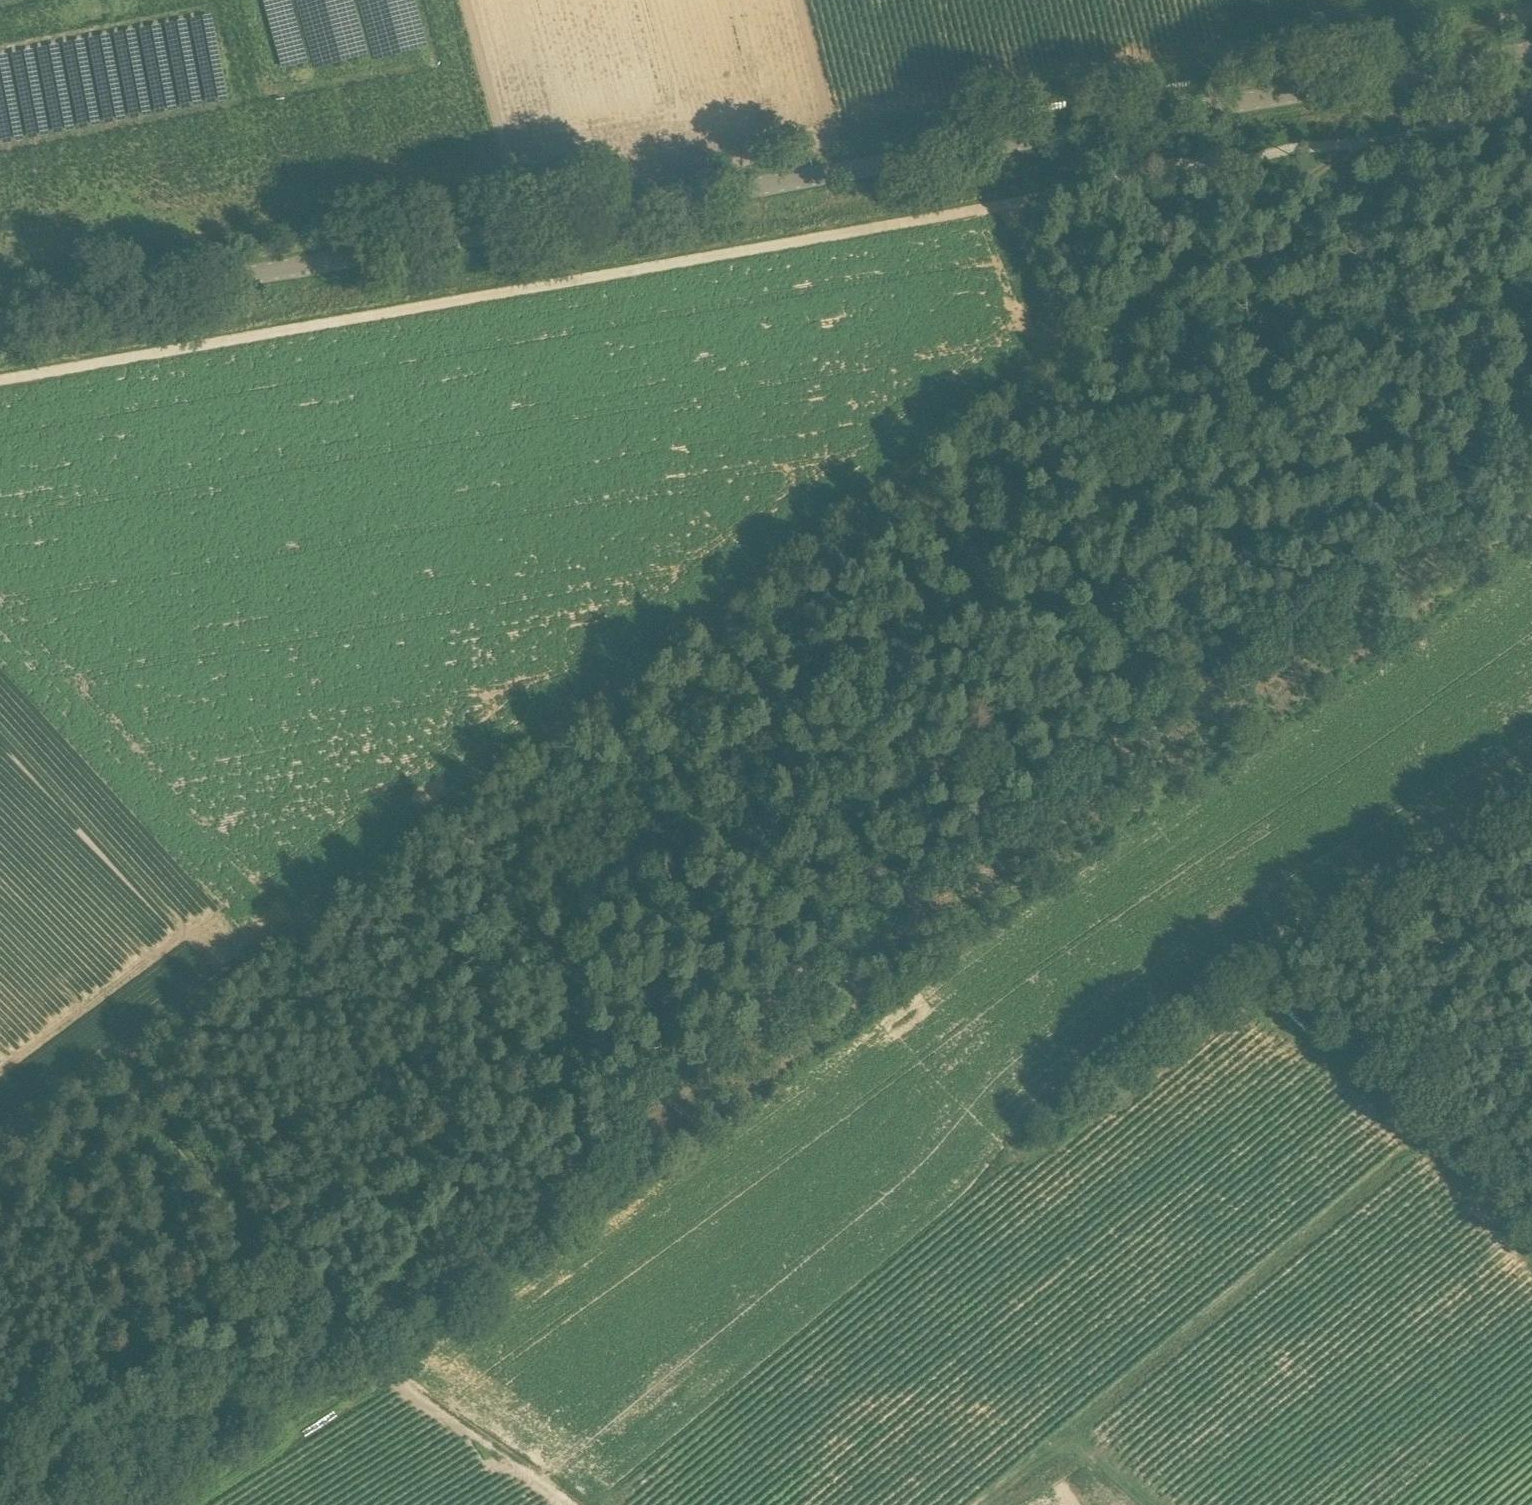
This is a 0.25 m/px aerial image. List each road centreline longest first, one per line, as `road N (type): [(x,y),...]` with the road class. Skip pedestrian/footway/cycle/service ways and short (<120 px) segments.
road 1 (track): [(0,1136),(1352,145)]
road 2 (tertiary): [(0,319),(1531,53)]
road 3 (track): [(579,1504),(383,1365),(96,1064)]
road 4 (track): [(1408,1153),(987,1504)]
road 5 (track): [(891,1015),(766,889),(598,695)]

